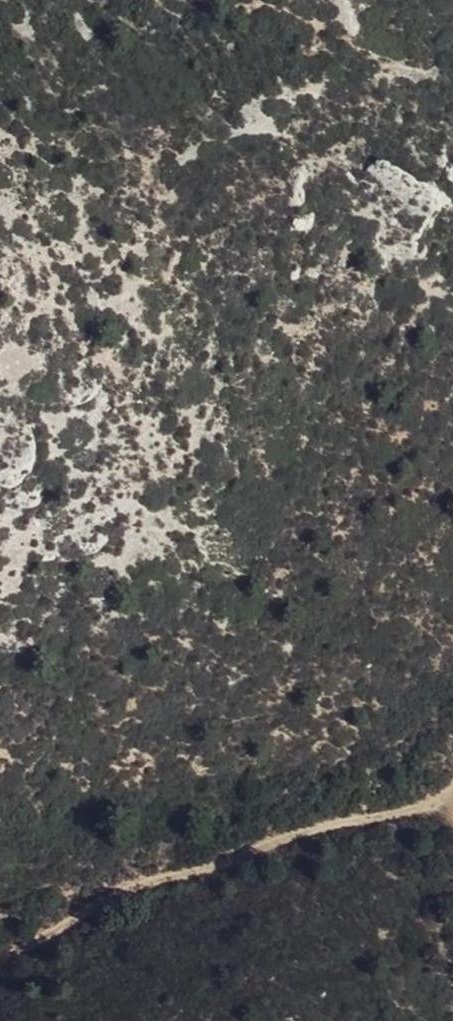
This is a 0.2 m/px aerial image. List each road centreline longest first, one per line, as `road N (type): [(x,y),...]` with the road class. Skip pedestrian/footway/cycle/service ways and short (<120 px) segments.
road 1 (track): [(452,786),(441,800),(139,880),(0,958)]

